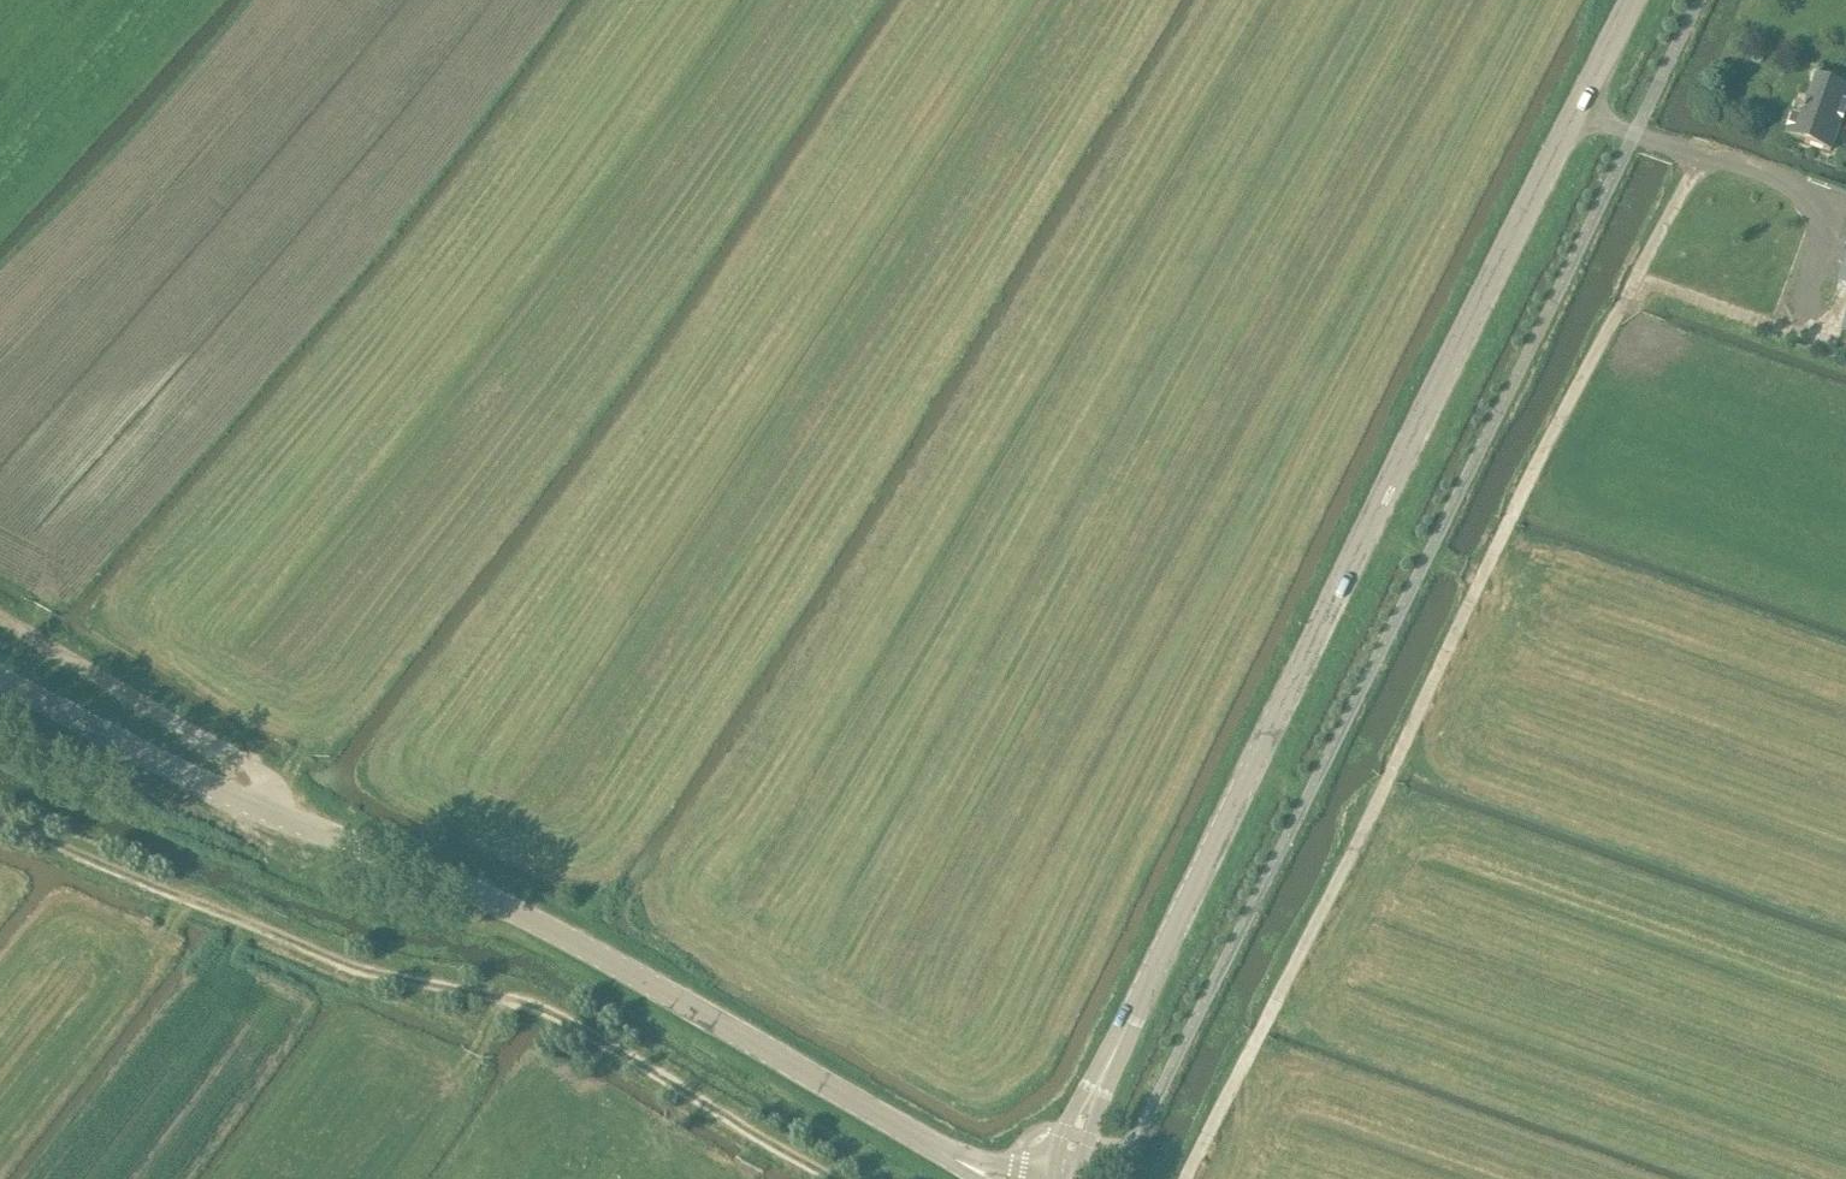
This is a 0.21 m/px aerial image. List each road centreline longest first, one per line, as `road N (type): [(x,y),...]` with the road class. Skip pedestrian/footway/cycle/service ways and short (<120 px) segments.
road 1 (unclassified): [(1106,1072),(1631,0)]
road 2 (track): [(1186,1178),(1683,188),(1701,172),(1729,167)]
road 3 (unclassified): [(966,1164),(513,905),(295,821),(0,678)]
road 4 (track): [(0,822),(378,975),(540,1004),(836,1178)]

